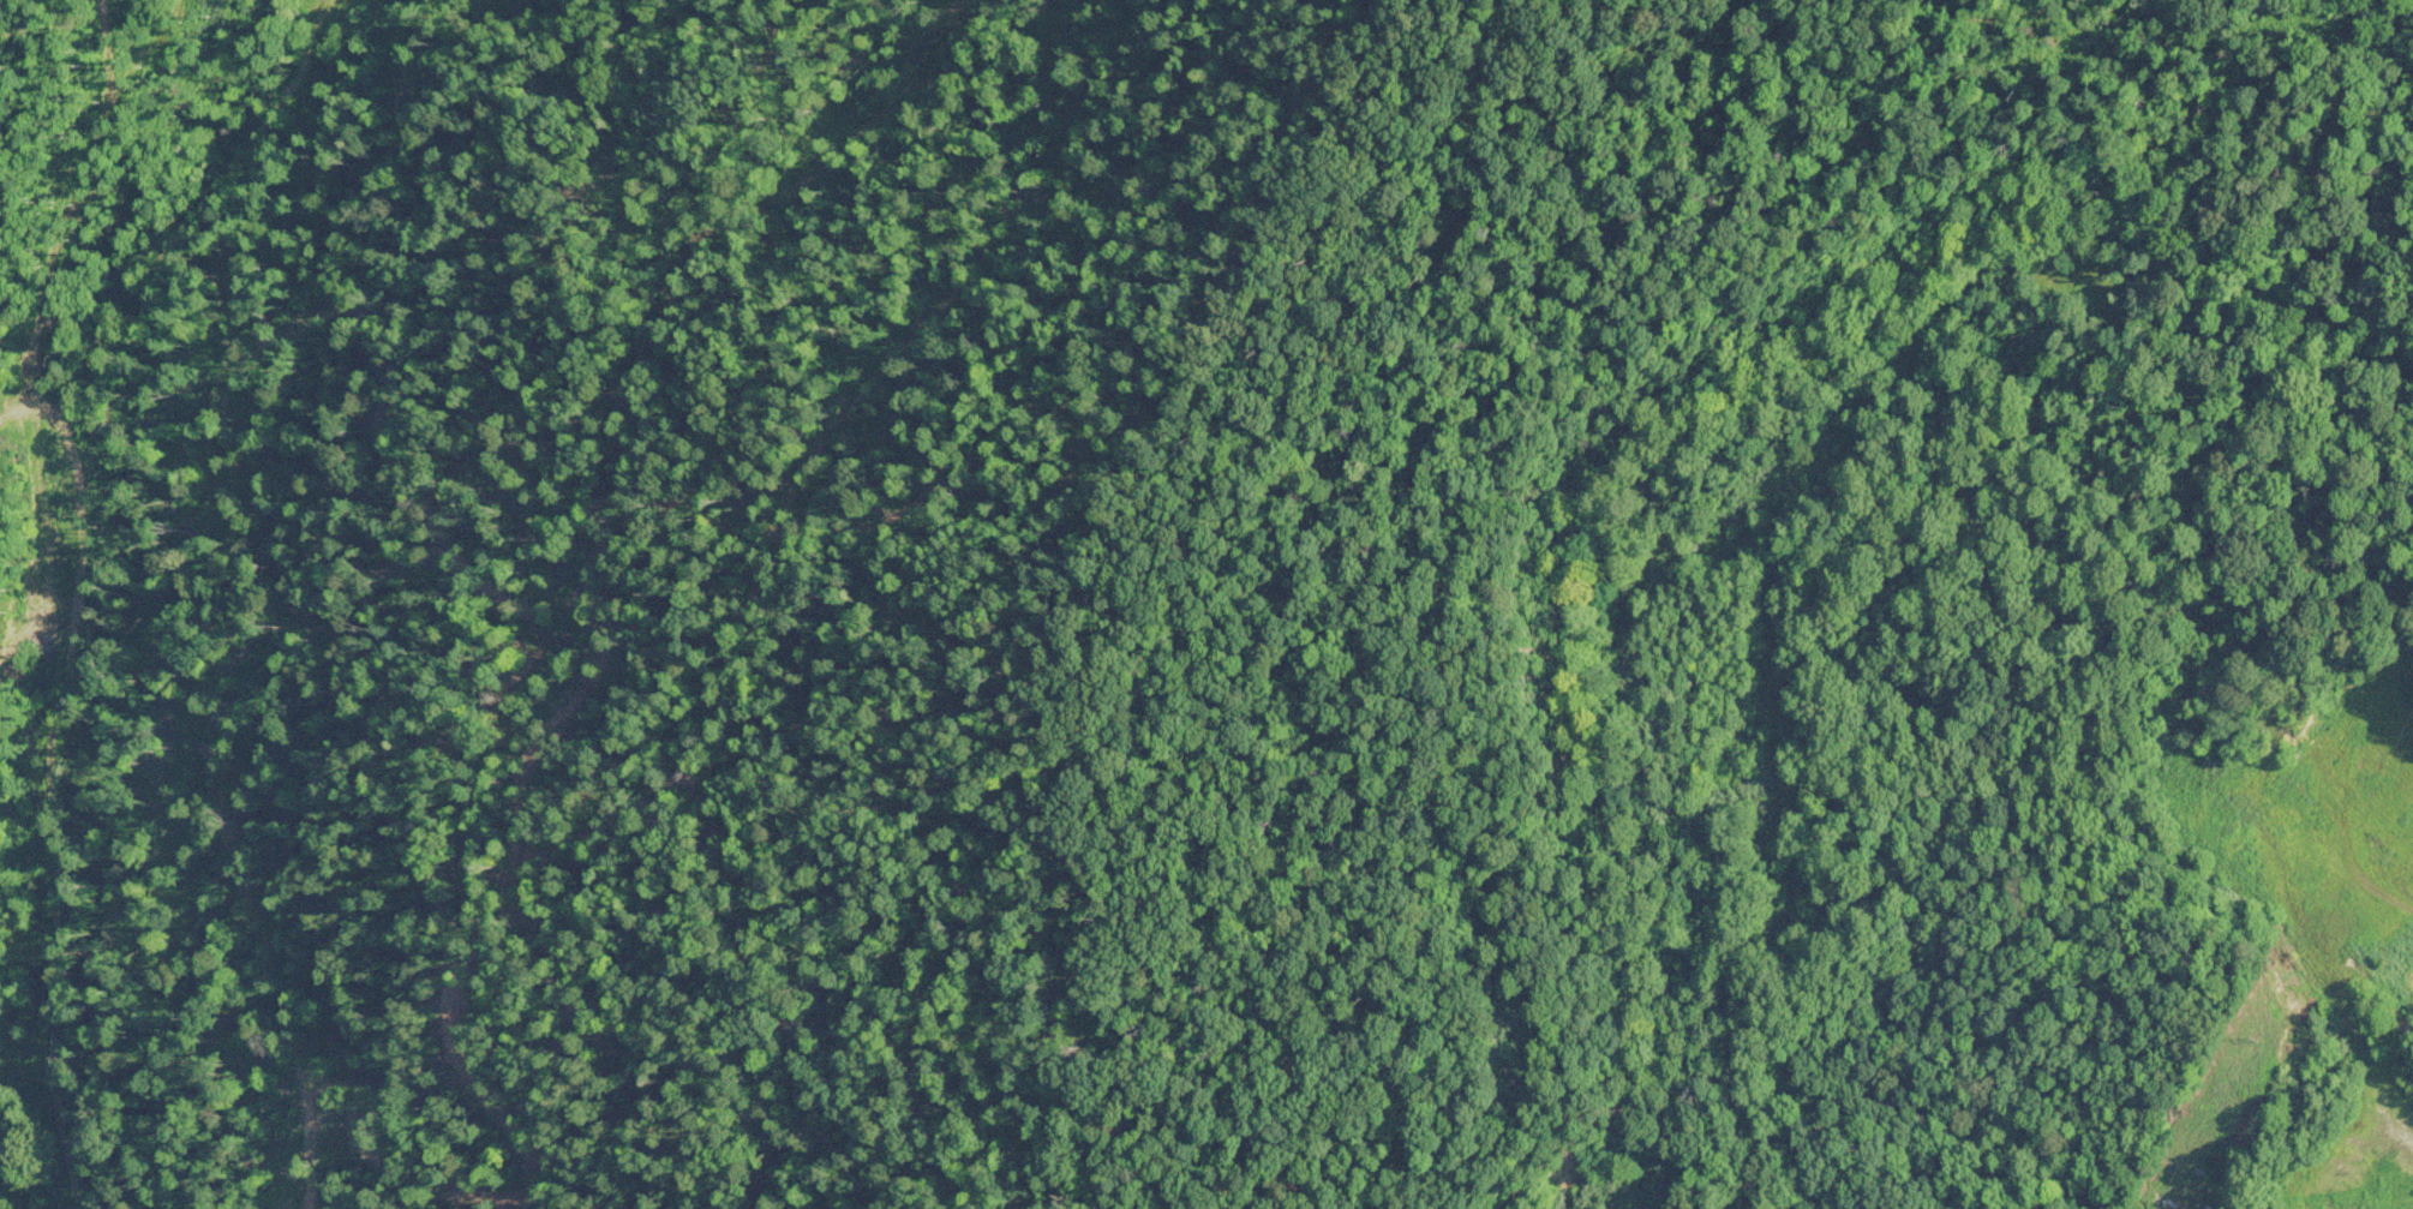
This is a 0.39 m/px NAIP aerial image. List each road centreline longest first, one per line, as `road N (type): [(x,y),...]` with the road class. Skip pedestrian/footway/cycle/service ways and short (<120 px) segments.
road 1 (residential): [(1800,544),(1718,585),(1706,696),(1661,916),(1617,1053),(1568,1120),(1574,1185),(1567,1208)]

